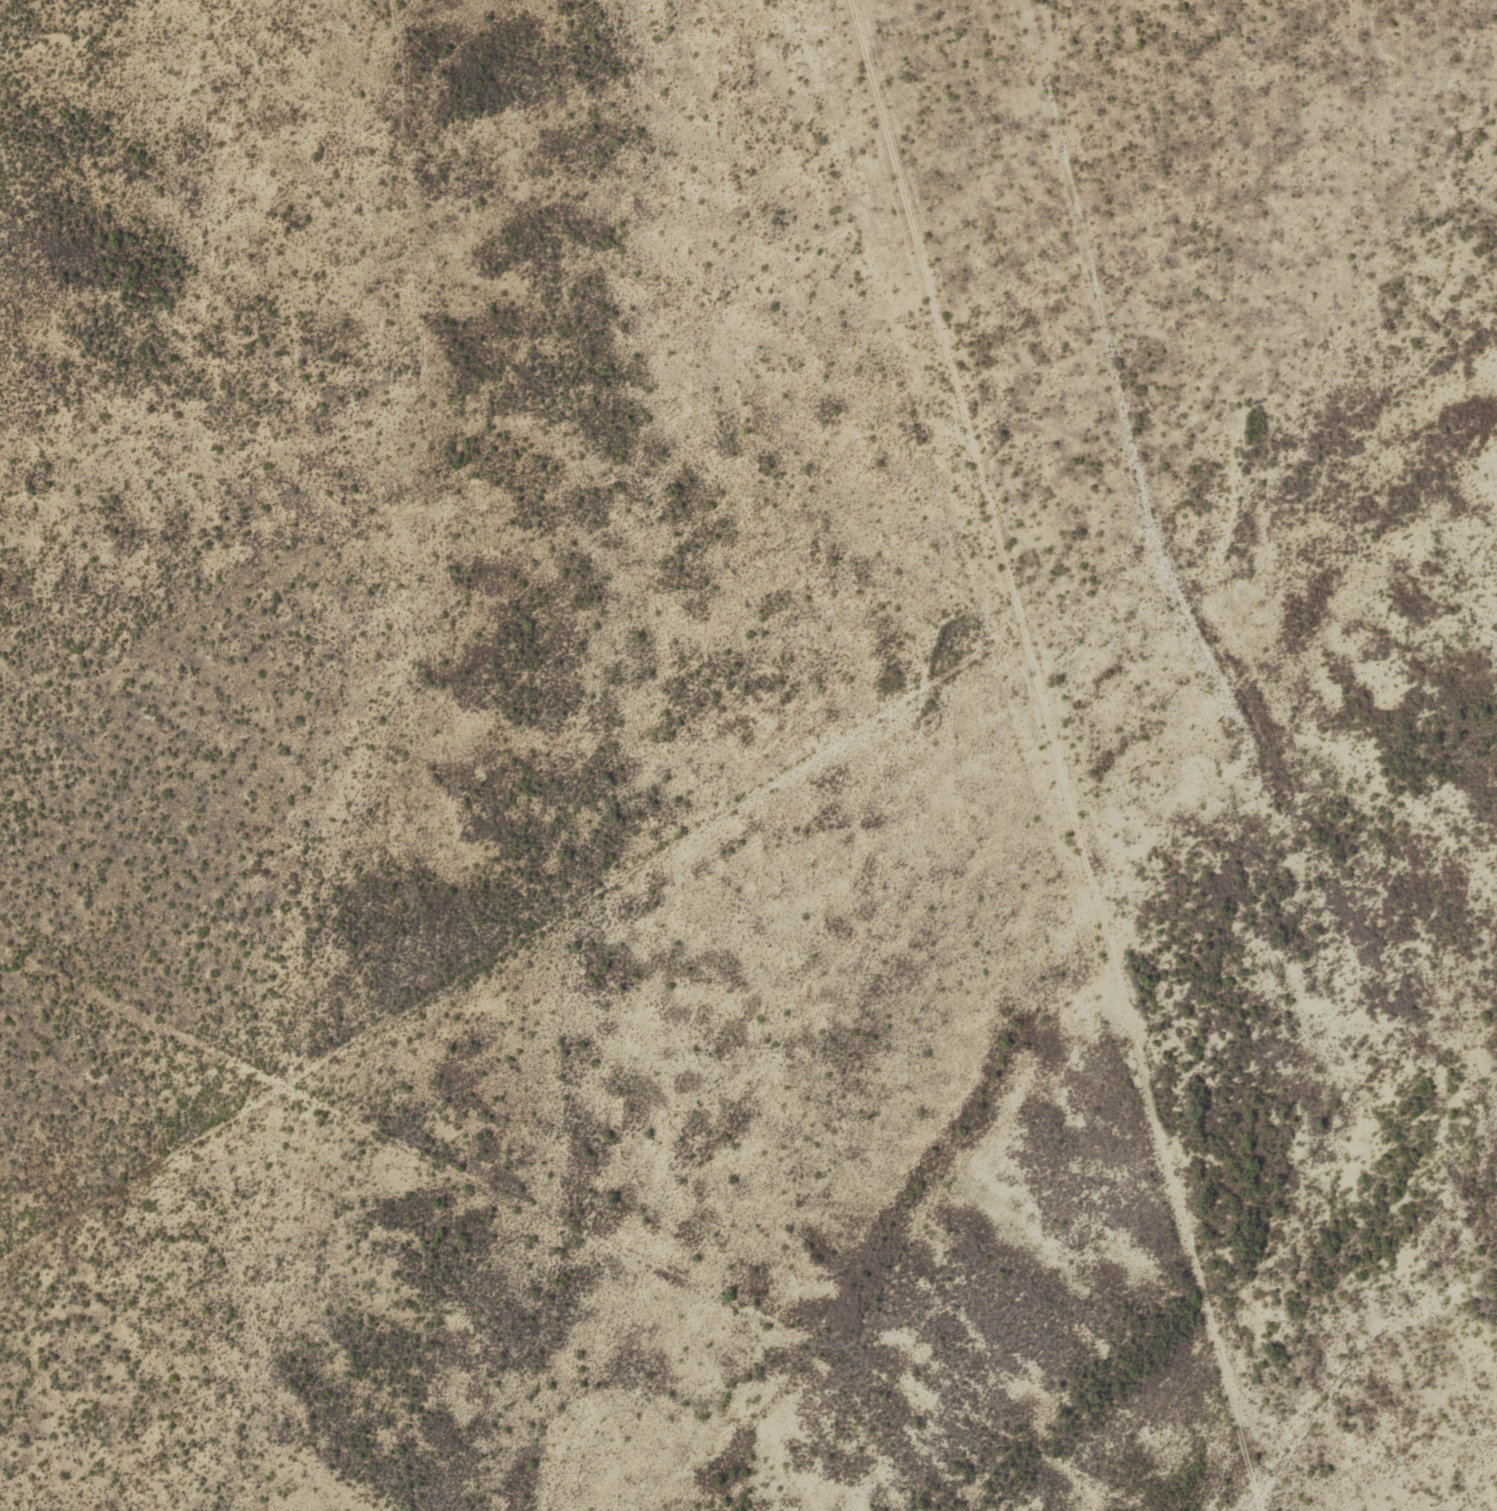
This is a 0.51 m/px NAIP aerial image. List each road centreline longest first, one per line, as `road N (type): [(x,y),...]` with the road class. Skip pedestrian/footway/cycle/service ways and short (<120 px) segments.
road 1 (track): [(1031,0),(1148,496),(1208,636),(1418,1017),(1447,1046),(1496,1069)]

